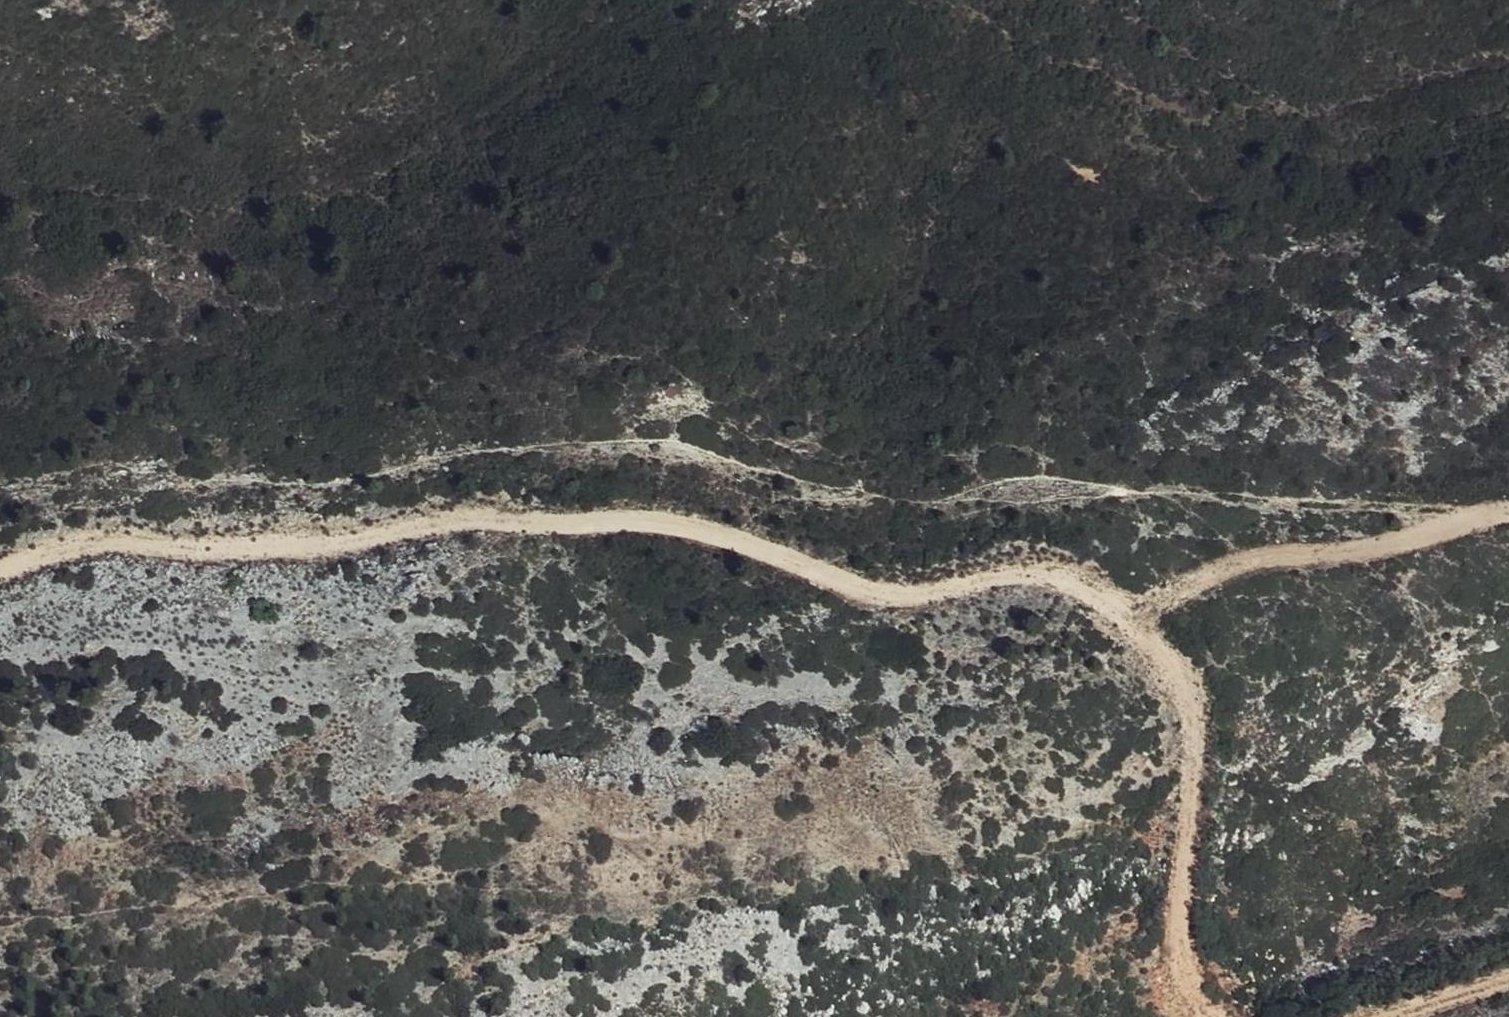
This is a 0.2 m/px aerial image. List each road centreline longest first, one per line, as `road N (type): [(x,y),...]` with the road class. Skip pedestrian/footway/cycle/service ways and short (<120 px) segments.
road 1 (track): [(0,577),(105,549),(321,550),(454,525),(647,527),(698,531),(916,604),(1039,581),(1087,592),(1149,637),(1189,693),(1205,754),(1189,949),(1223,1016)]
road 2 (track): [(1129,622),(1253,562),(1338,559),(1460,520),(1508,523)]

